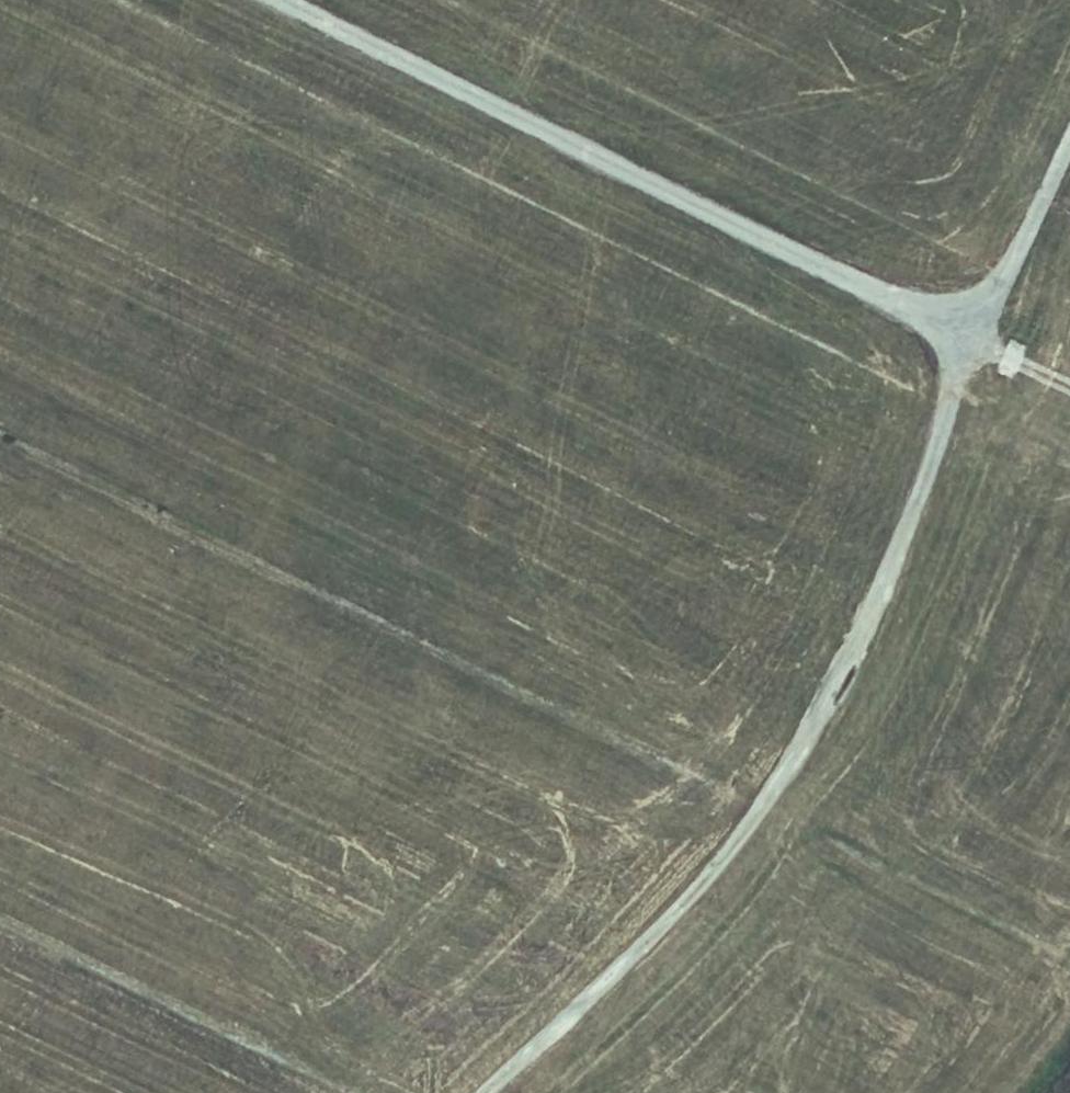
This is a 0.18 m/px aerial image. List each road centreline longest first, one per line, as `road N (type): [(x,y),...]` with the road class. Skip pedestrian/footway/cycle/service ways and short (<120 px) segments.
road 1 (track): [(483,1092),(665,918),(851,674),(977,331),(1069,131)]

